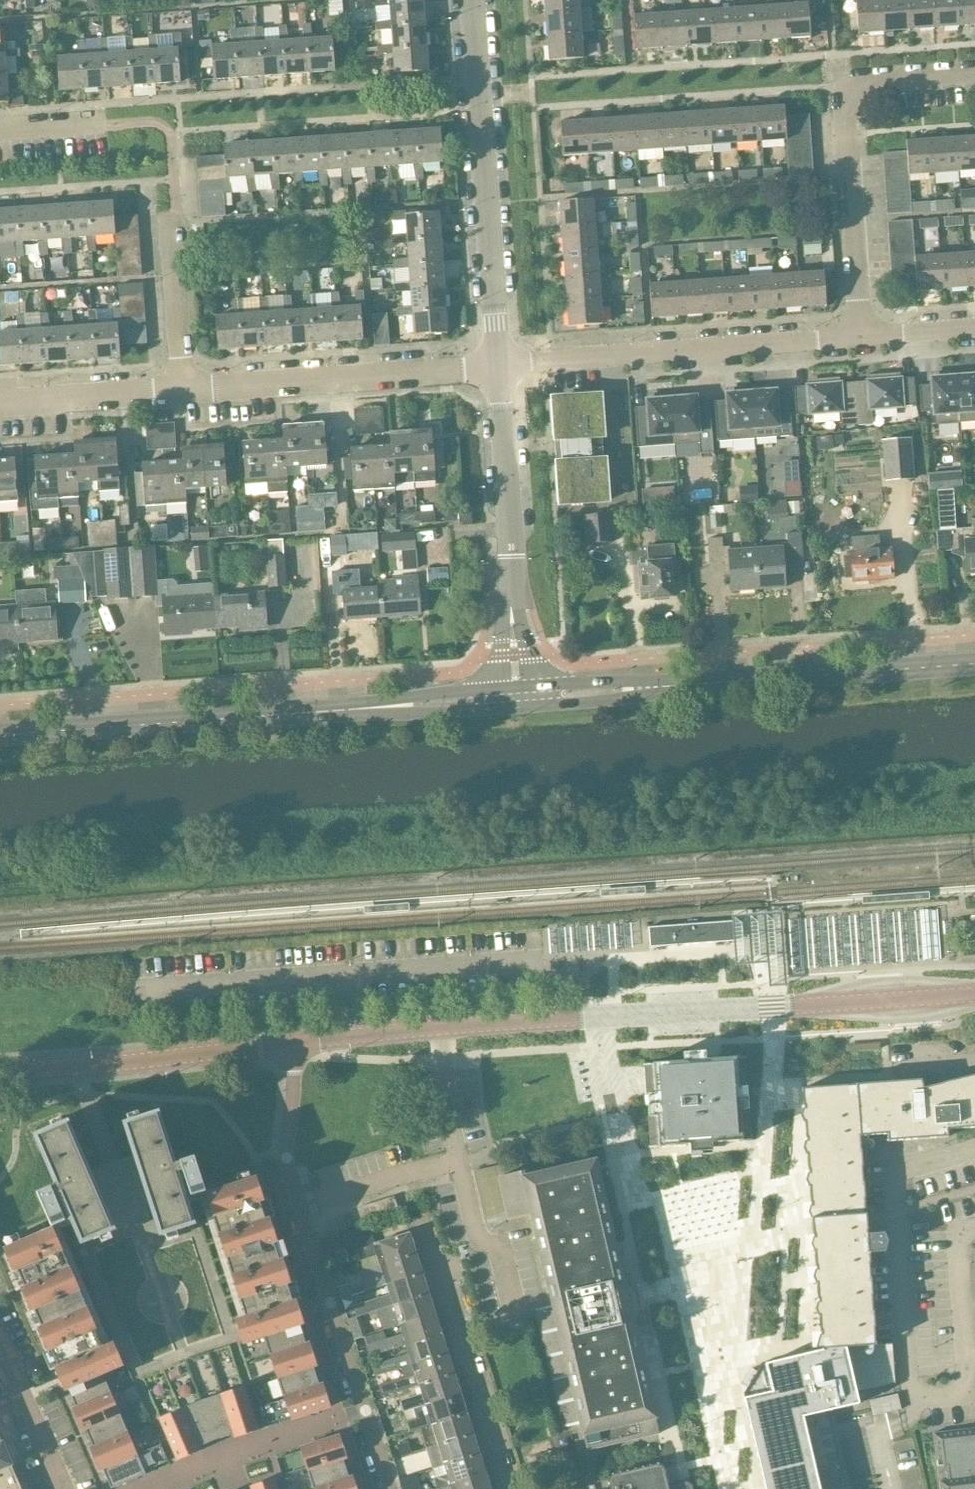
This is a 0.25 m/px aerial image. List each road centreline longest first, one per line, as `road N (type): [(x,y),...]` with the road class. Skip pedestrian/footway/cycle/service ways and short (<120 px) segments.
road 1 (residential): [(293,1046),(285,1159),(391,1488)]
road 2 (residential): [(863,337),(850,92),(871,81),(974,74)]
road 3 (tertiary): [(499,369),(471,0)]
road 4 (residential): [(499,369),(863,337)]
road 5 (primary): [(0,736),(350,710)]
road 6 (unclassified): [(931,996),(600,1016)]
road 7 (residential): [(182,391),(499,369)]
road 8 (unclassified): [(293,1046),(600,1016)]
road 9 (residential): [(910,1387),(893,1172),(974,1148)]
road 10 (primary): [(675,686),(974,664)]
road 11 (unclassified): [(0,1073),(293,1046)]
road 12 (residential): [(505,1488),(420,1222)]
road 13 (tertiary): [(510,600),(499,369)]
road 14 (residential): [(910,1387),(937,1397),(964,1385),(957,1234),(974,1229)]
road 15 (residential): [(182,391),(173,171)]
road 16 (residential): [(0,403),(182,391)]
road 17 (residential): [(0,1344),(64,1488)]
road 18 (primary): [(503,688),(350,710)]
road 19 (primary): [(350,710),(504,708)]
road 20 (primary): [(675,686),(538,685)]
road 21 (primary): [(540,706),(675,686)]

